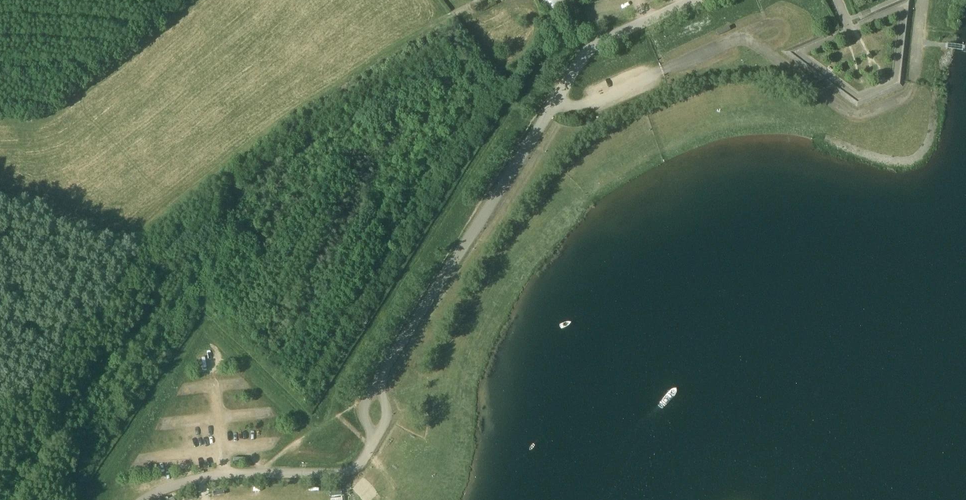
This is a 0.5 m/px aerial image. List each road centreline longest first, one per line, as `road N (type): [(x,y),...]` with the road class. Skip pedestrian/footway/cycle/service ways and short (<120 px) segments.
road 1 (unclassified): [(694,0),(587,52),(377,382)]
road 2 (unclassified): [(373,442),(346,474),(225,476),(146,499)]

